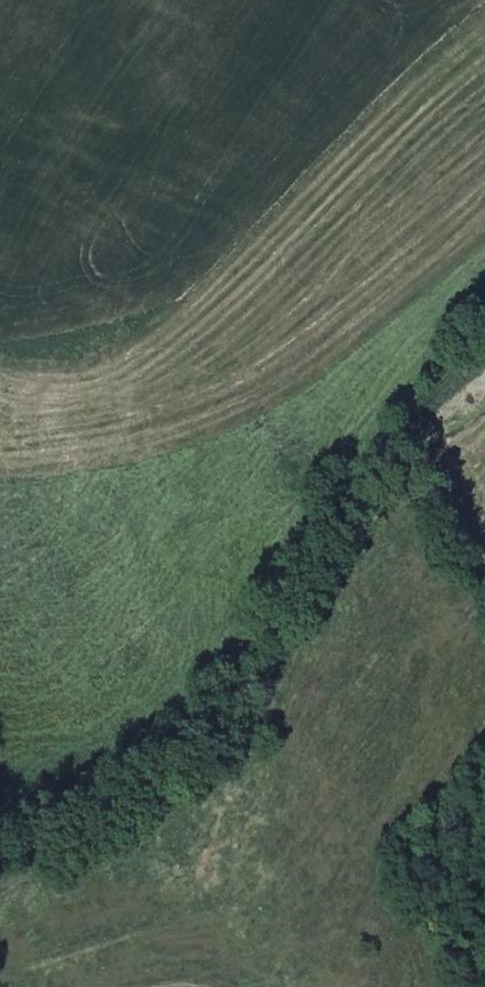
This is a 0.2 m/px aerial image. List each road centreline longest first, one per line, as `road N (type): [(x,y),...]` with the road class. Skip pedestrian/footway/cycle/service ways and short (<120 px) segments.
road 1 (track): [(484,348),(414,428),(172,766),(112,807),(0,852)]

